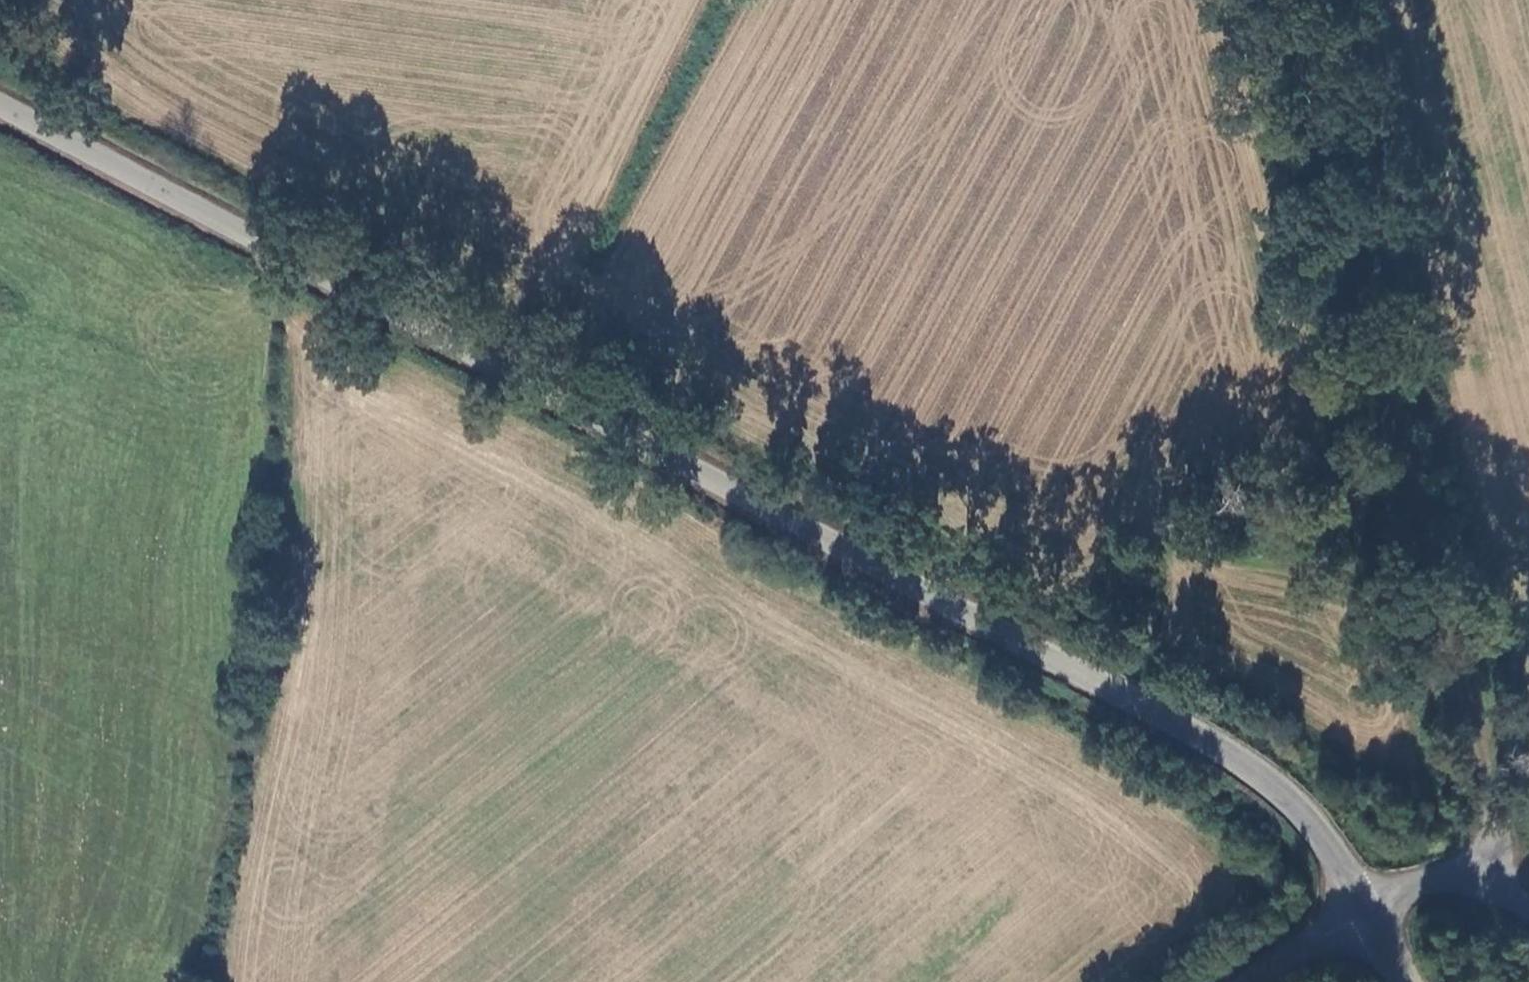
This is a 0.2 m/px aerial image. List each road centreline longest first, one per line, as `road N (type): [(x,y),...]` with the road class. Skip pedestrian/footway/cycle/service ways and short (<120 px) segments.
road 1 (unclassified): [(0,108),(1216,742),(1310,813),(1362,906)]
road 2 (track): [(1483,878),(1498,788),(1293,0)]
road 3 (unclassified): [(1528,905),(1483,878),(1420,882),(1362,906)]
road 4 (unclassified): [(1248,981),(1362,906)]

